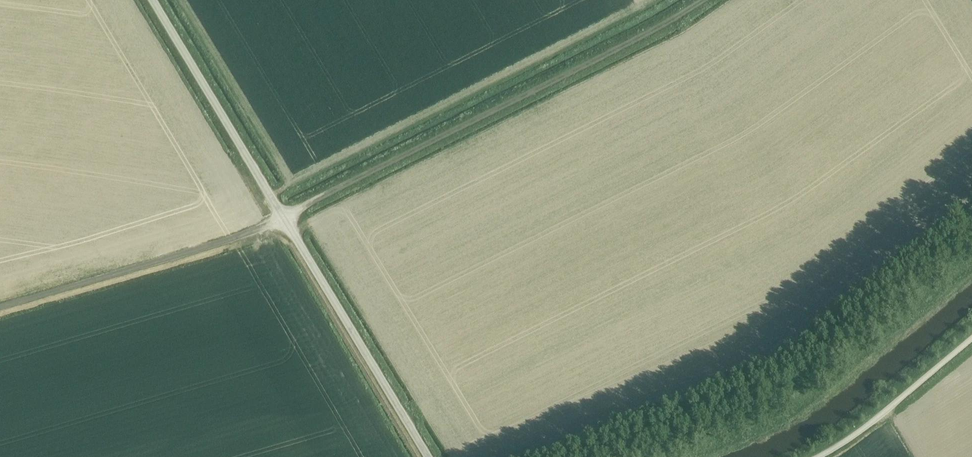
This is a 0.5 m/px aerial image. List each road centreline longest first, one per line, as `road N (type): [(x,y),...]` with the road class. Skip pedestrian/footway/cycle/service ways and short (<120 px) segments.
road 1 (unclassified): [(428,456),(153,0)]
road 2 (track): [(708,0),(283,217)]
road 3 (track): [(0,305),(283,217)]
road 4 (unclassified): [(824,456),(971,342)]

